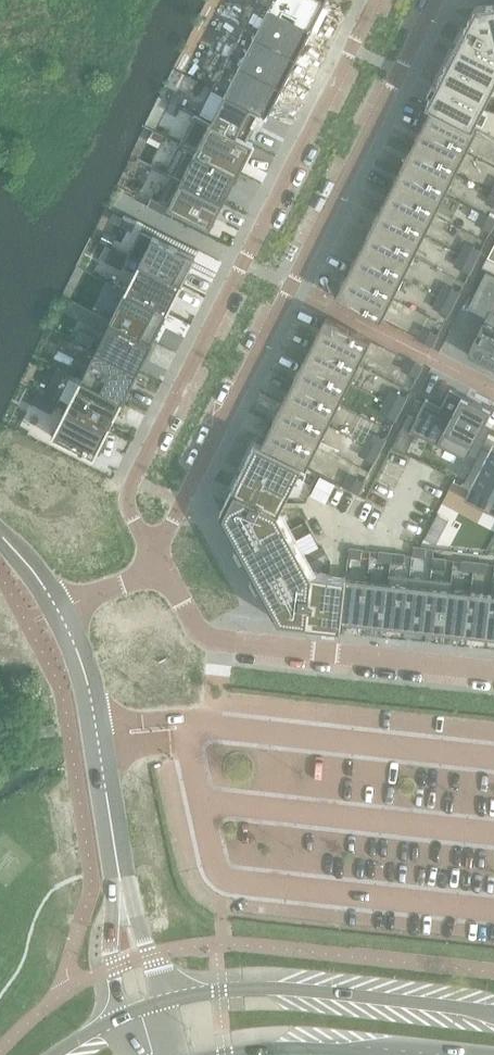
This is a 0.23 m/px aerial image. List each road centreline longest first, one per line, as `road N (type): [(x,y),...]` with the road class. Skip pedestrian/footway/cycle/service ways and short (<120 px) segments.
road 1 (residential): [(147,535),(167,531),(434,0)]
road 2 (residential): [(376,0),(126,496),(147,535)]
road 3 (secondary): [(493,1014),(267,989),(160,1003)]
road 4 (residential): [(179,603),(200,634),(234,643),(493,671)]
road 5 (unclassified): [(121,882),(101,769),(92,652)]
road 6 (secondary): [(209,1054),(283,1048),(387,1054)]
road 7 (unclassified): [(121,882),(113,968),(126,1014)]
road 8 (unclassified): [(160,1003),(121,882)]

